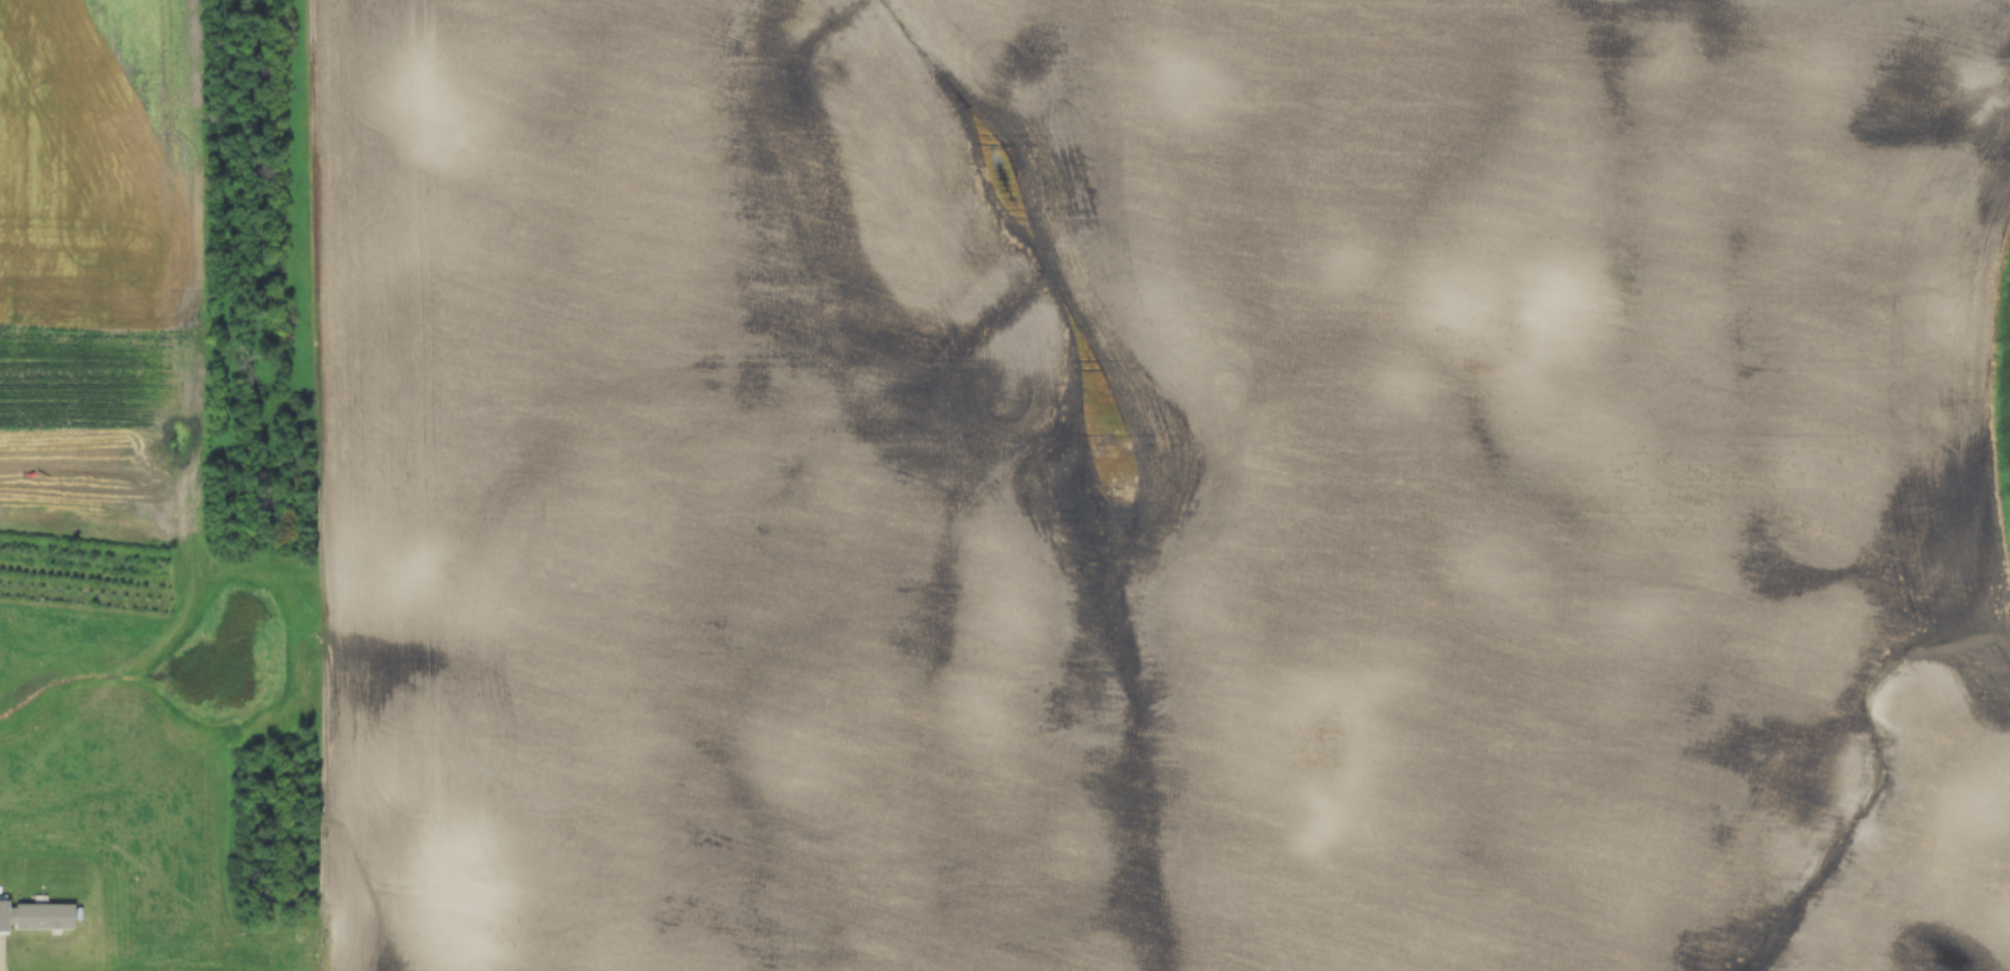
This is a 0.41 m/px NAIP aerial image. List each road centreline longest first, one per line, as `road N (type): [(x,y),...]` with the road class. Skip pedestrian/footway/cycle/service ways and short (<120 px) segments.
road 1 (track): [(325,970),(313,0)]

